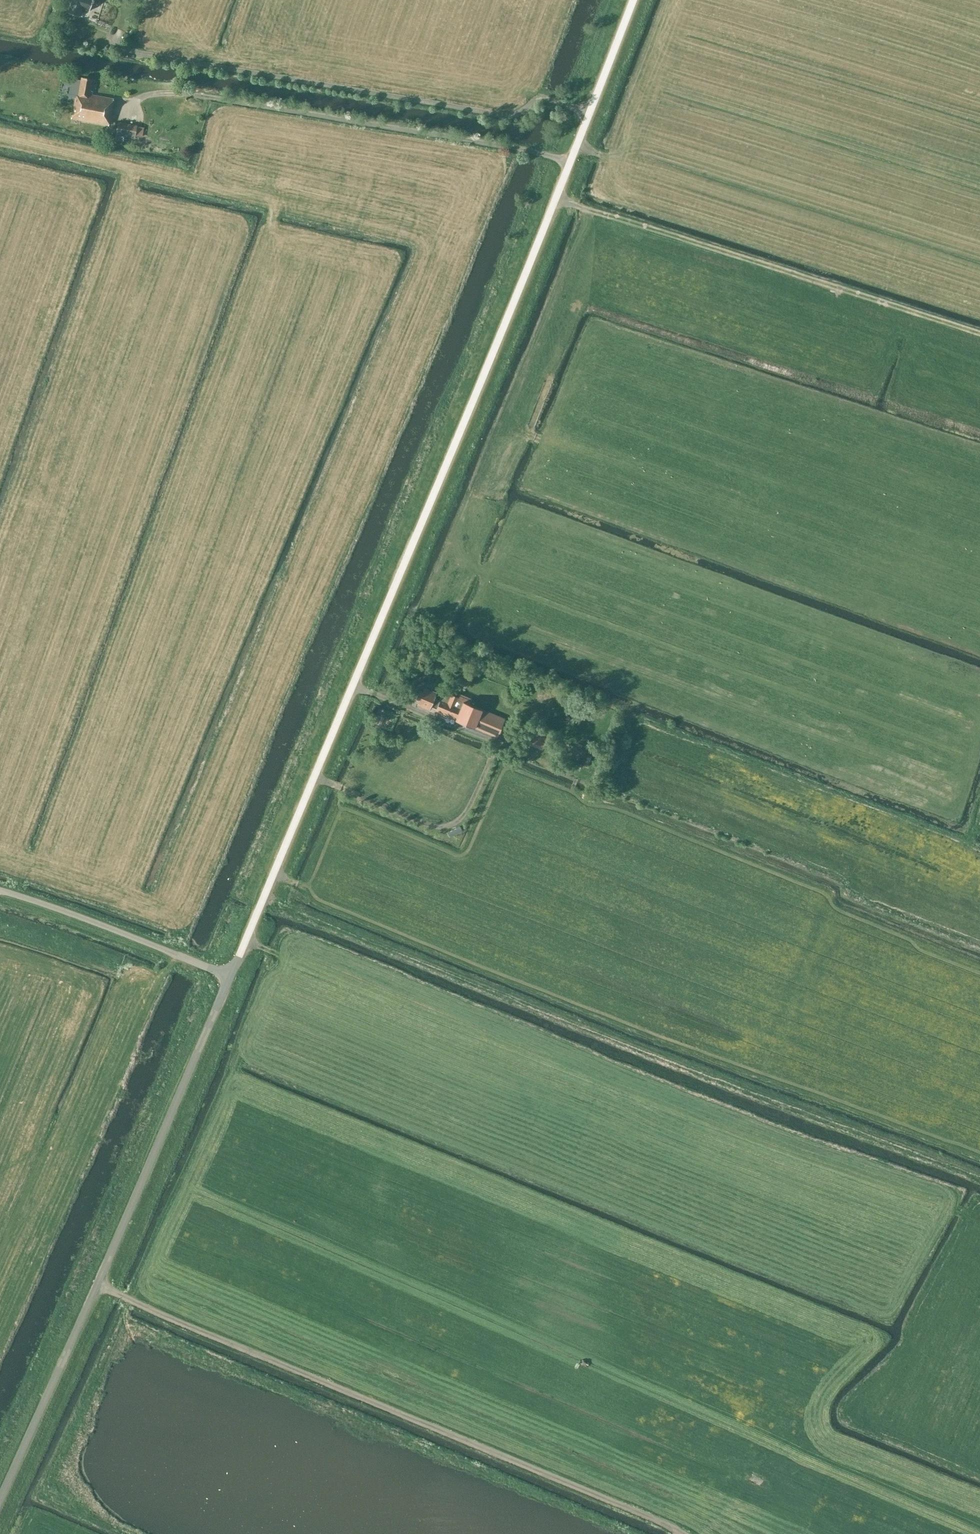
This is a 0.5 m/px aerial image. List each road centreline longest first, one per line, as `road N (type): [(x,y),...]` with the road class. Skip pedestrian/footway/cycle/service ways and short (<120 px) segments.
road 1 (unclassified): [(229,976),(634,0)]
road 2 (unclassified): [(0,1498),(229,976)]
road 3 (unclassified): [(0,890),(229,976)]

